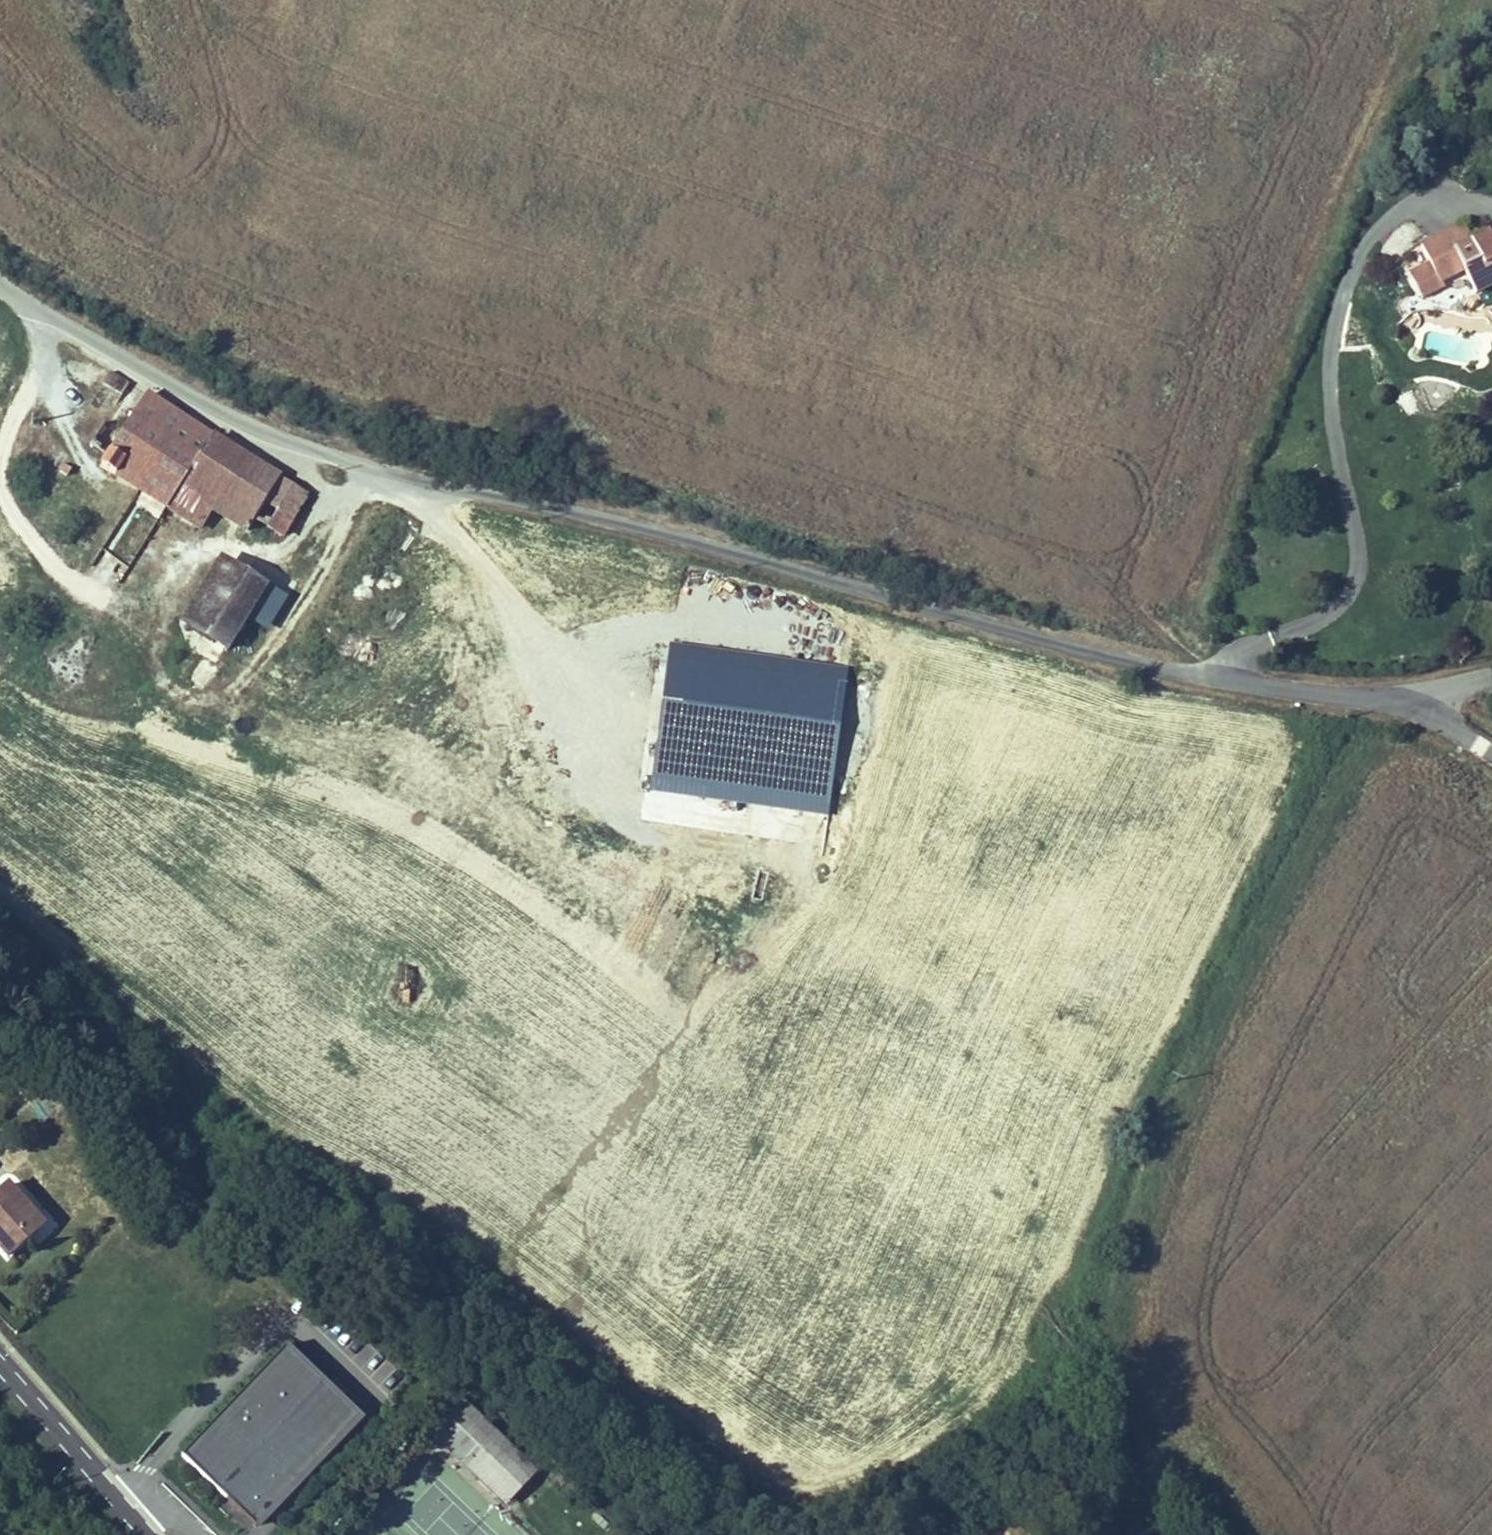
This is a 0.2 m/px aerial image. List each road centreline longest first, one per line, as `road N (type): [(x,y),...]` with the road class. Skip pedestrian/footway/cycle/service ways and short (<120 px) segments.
road 1 (unclassified): [(0,281),(51,320),(193,400),(335,458),(693,538),(903,601),(1220,679),(1392,697),(1491,683)]
road 2 (tertiary): [(149,1534),(0,1362)]

